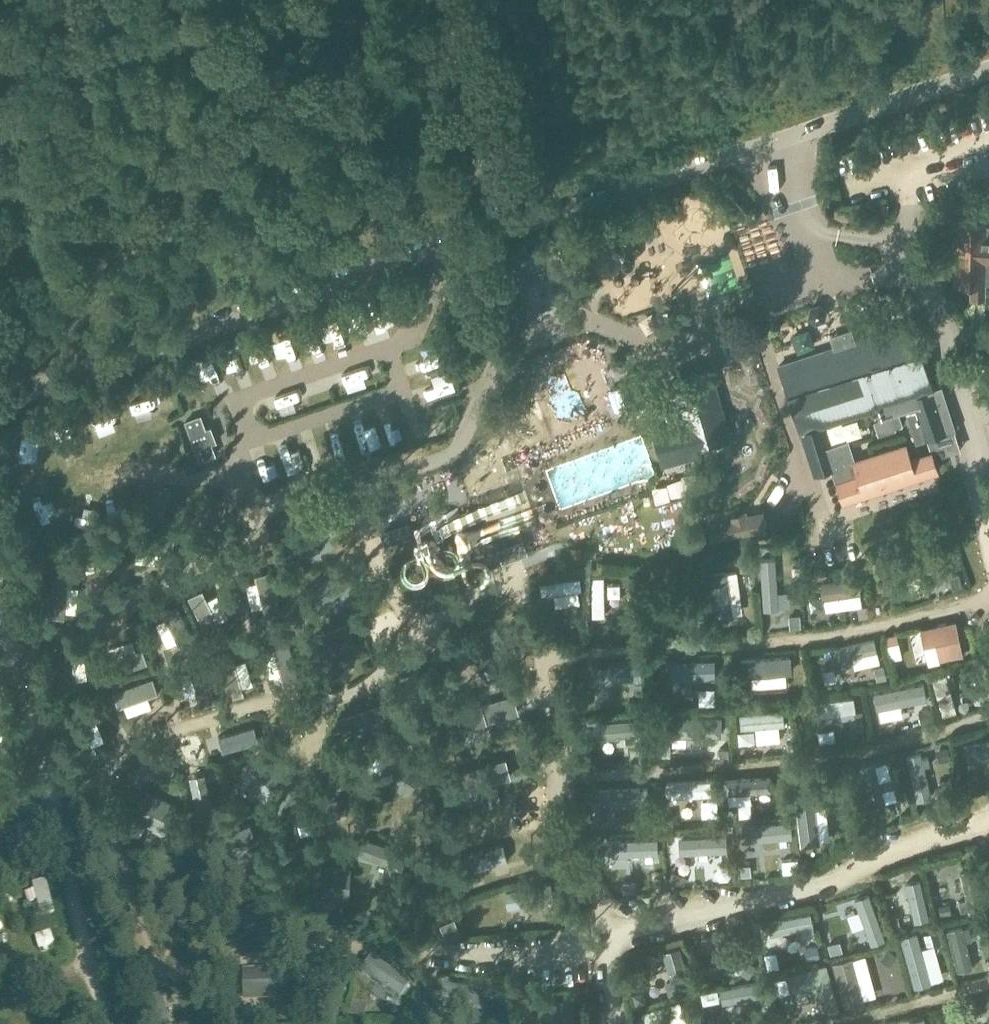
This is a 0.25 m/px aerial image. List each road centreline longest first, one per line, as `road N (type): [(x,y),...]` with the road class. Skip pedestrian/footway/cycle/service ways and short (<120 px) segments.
road 1 (unclassified): [(0,406),(988,77)]
road 2 (track): [(456,0),(533,228)]

